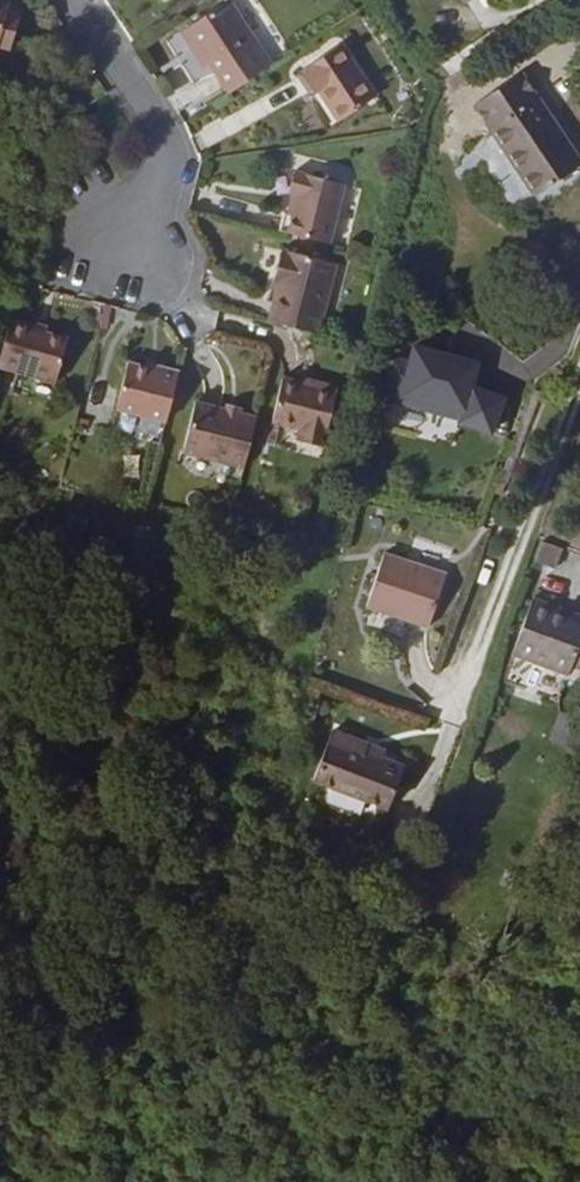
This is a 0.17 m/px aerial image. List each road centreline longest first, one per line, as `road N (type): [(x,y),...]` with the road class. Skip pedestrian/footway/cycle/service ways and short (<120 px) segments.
road 1 (residential): [(105,278),(164,189),(172,144),(79,0)]

